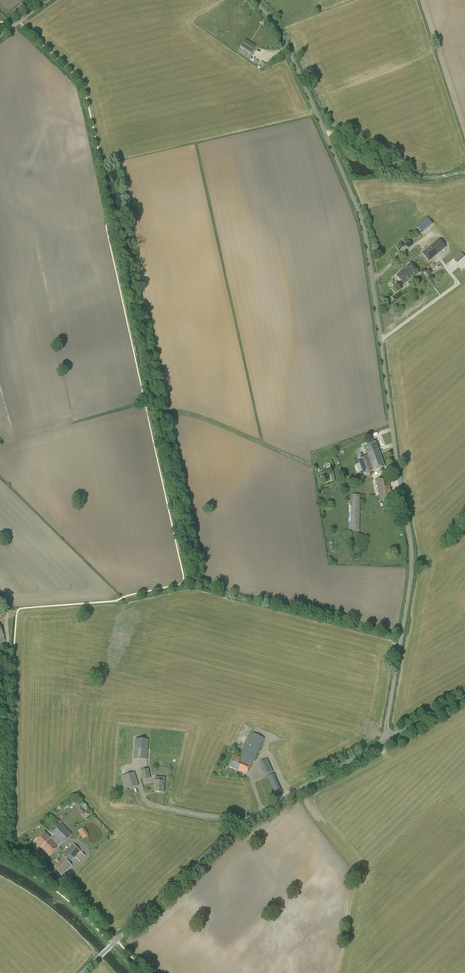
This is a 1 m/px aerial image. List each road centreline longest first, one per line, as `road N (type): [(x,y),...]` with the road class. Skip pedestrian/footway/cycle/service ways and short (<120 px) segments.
road 1 (unclassified): [(384,739),(412,555),(364,228),(290,52),(254,0)]
road 2 (unclassified): [(82,972),(247,818),(384,739)]

